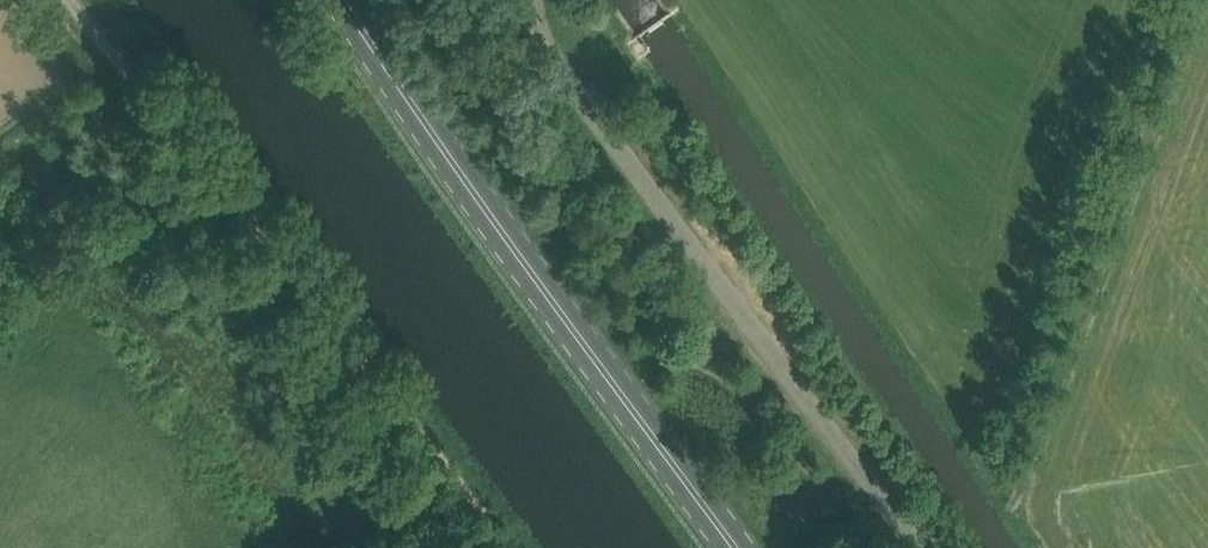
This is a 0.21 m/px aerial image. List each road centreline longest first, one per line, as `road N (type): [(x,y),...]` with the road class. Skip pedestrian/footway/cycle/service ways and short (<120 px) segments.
road 1 (track): [(70,0),(469,547)]
road 2 (primary): [(738,547),(488,211),(348,0)]
road 3 (unclassified): [(891,547),(545,88),(525,35),(529,0)]

